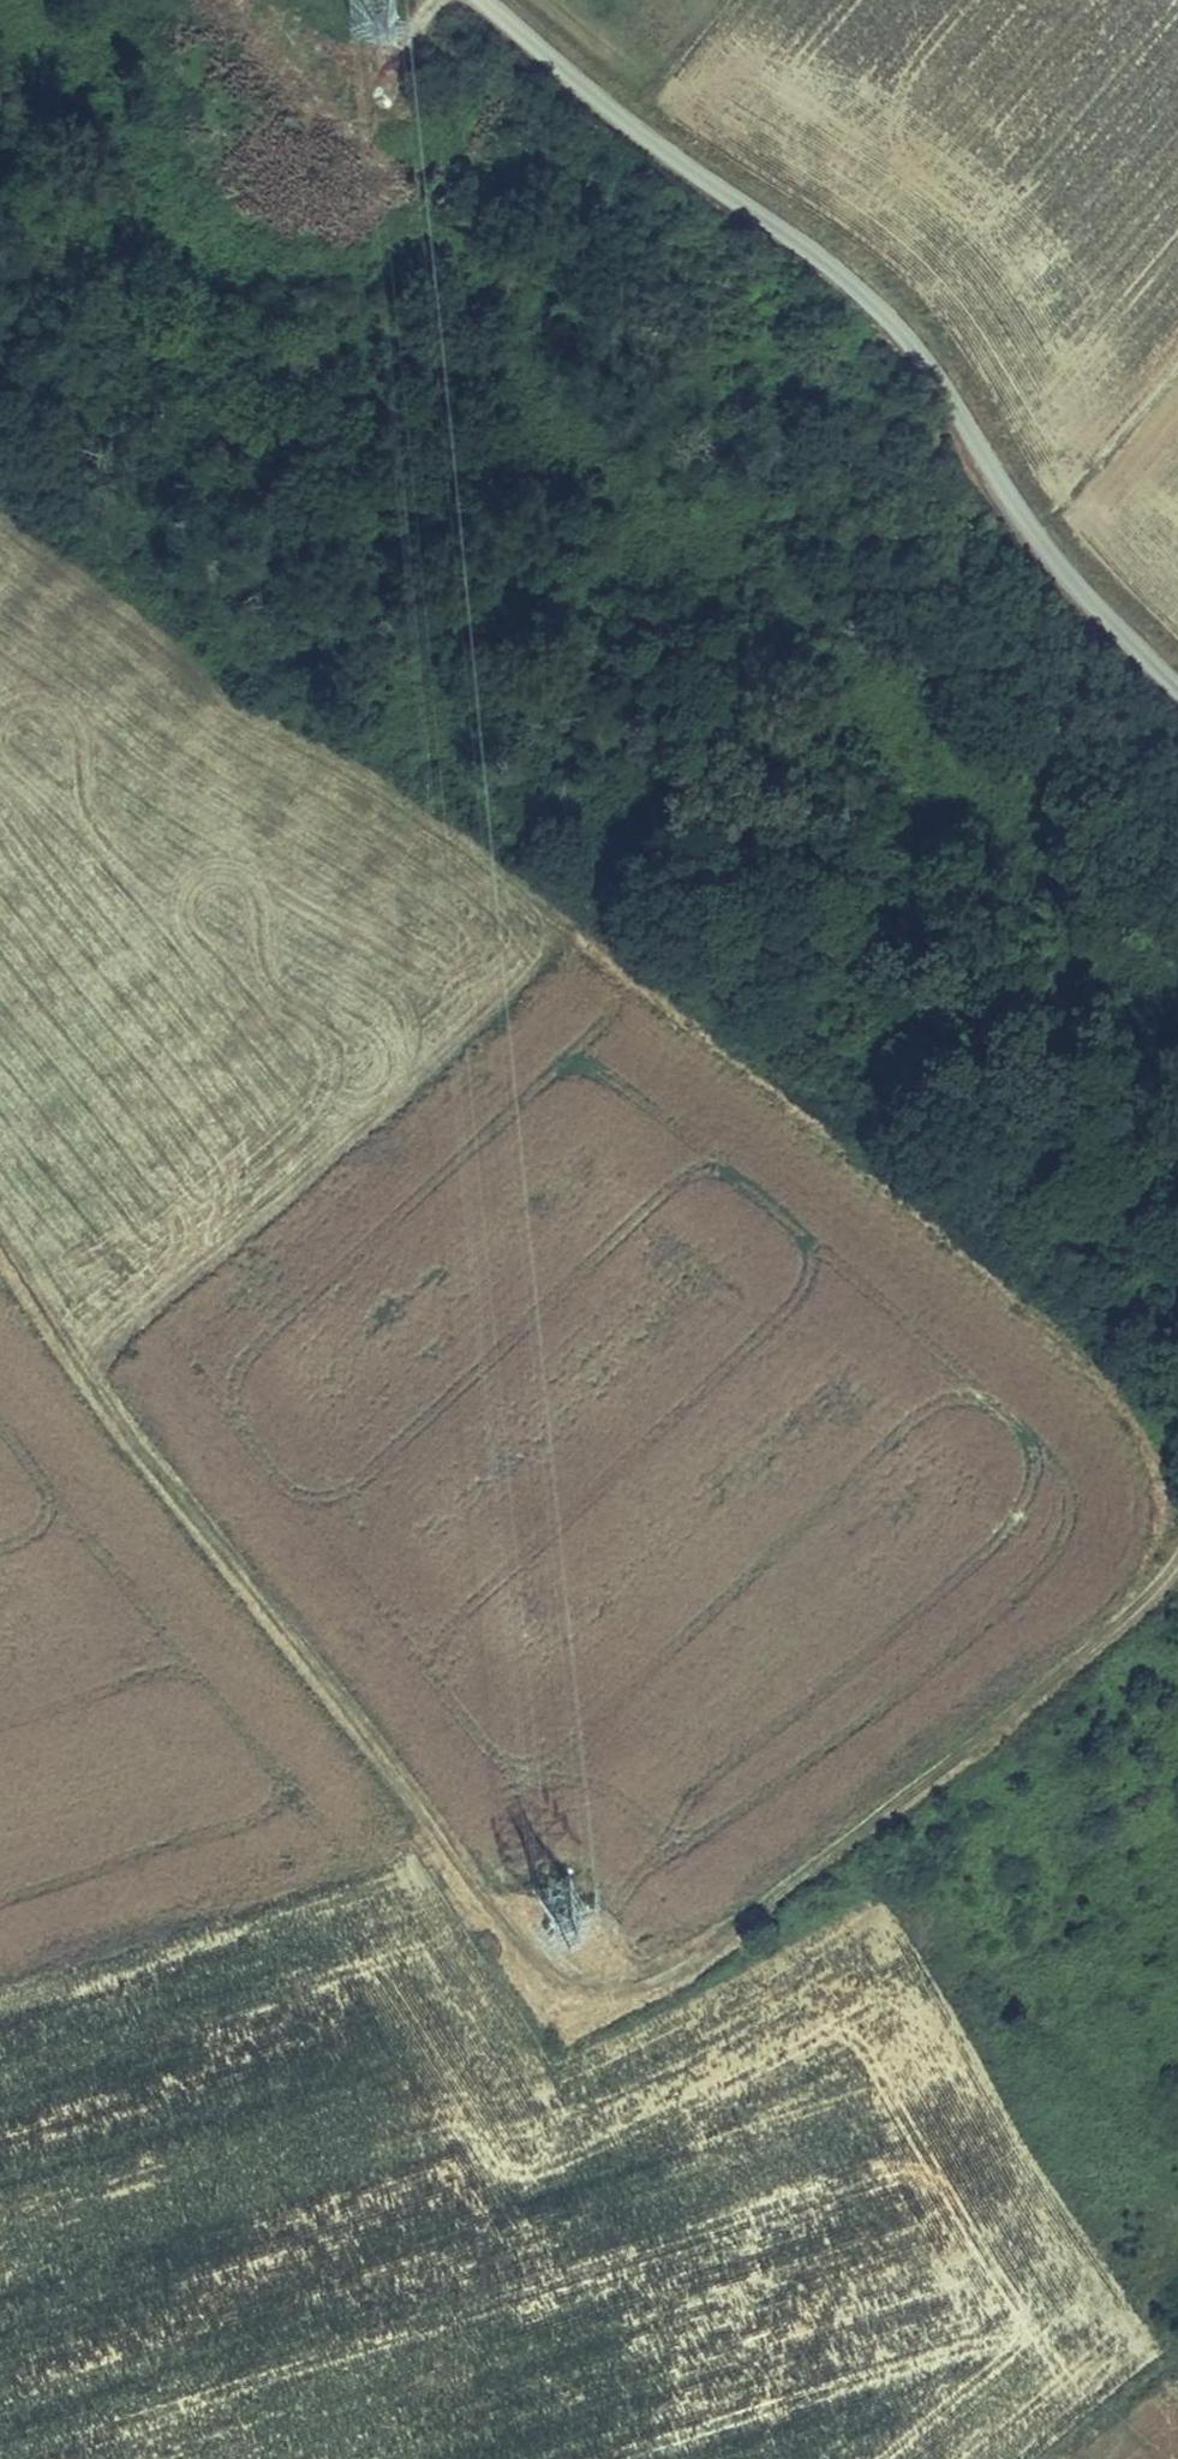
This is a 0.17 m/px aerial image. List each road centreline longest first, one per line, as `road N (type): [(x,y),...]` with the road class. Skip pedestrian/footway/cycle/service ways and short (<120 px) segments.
road 1 (track): [(0,1233),(144,1444),(552,1981),(600,1997),(671,1987),(1165,1581),(1177,1560)]

